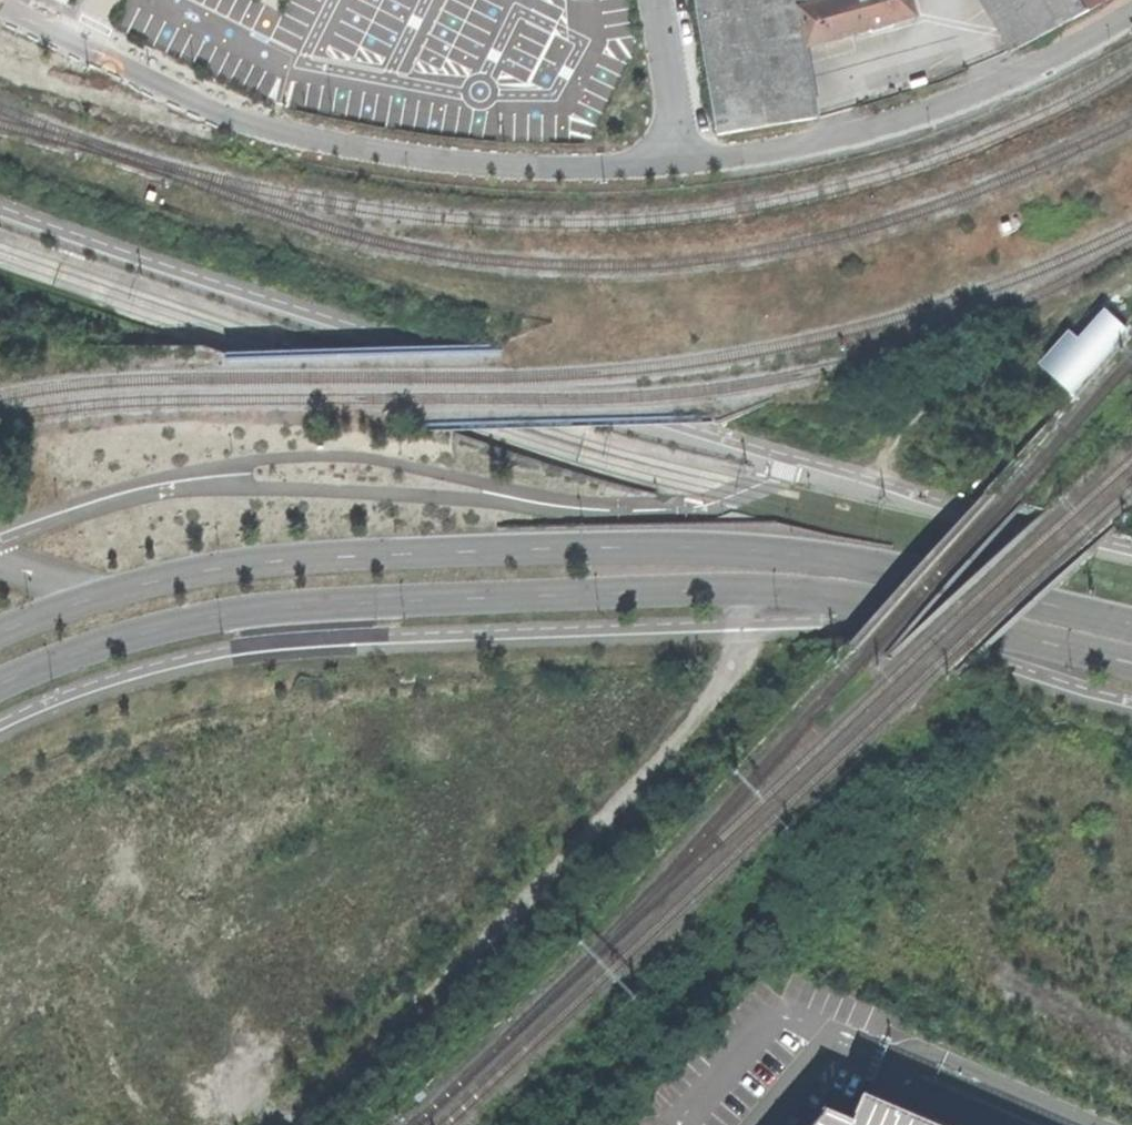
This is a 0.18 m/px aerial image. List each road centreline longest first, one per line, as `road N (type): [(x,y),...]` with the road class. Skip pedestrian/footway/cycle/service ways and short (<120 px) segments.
road 1 (primary): [(0,688),(151,633),(272,609),(752,589),(916,612),(1131,663)]
road 2 (primary): [(1131,623),(863,562),(581,549),(221,572),(151,585),(0,636)]
road 3 (unclassified): [(660,163),(497,165),(353,145),(222,111),(0,2)]
road 4 (track): [(726,630),(717,676),(634,792),(284,1124)]
road 5 (unclassified): [(1131,17),(1024,73),(870,130),(756,154),(660,163)]
road 6 (residential): [(660,163),(637,0)]

